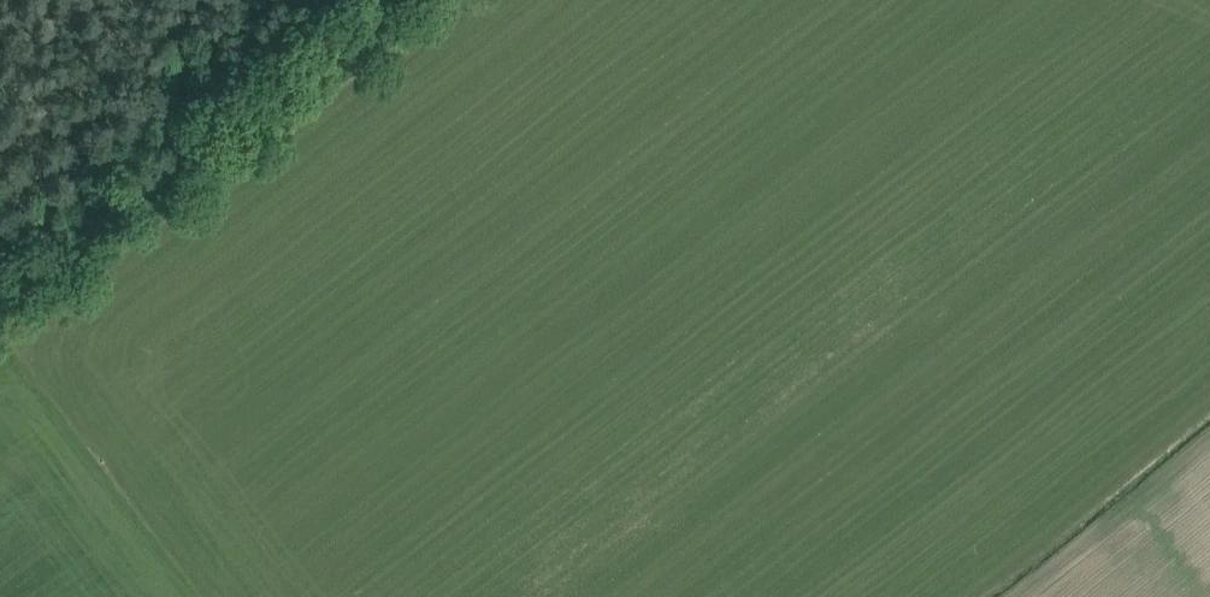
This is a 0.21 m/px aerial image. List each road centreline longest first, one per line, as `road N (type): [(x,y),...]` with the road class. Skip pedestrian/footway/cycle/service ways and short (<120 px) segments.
road 1 (track): [(388,0),(0,301)]

